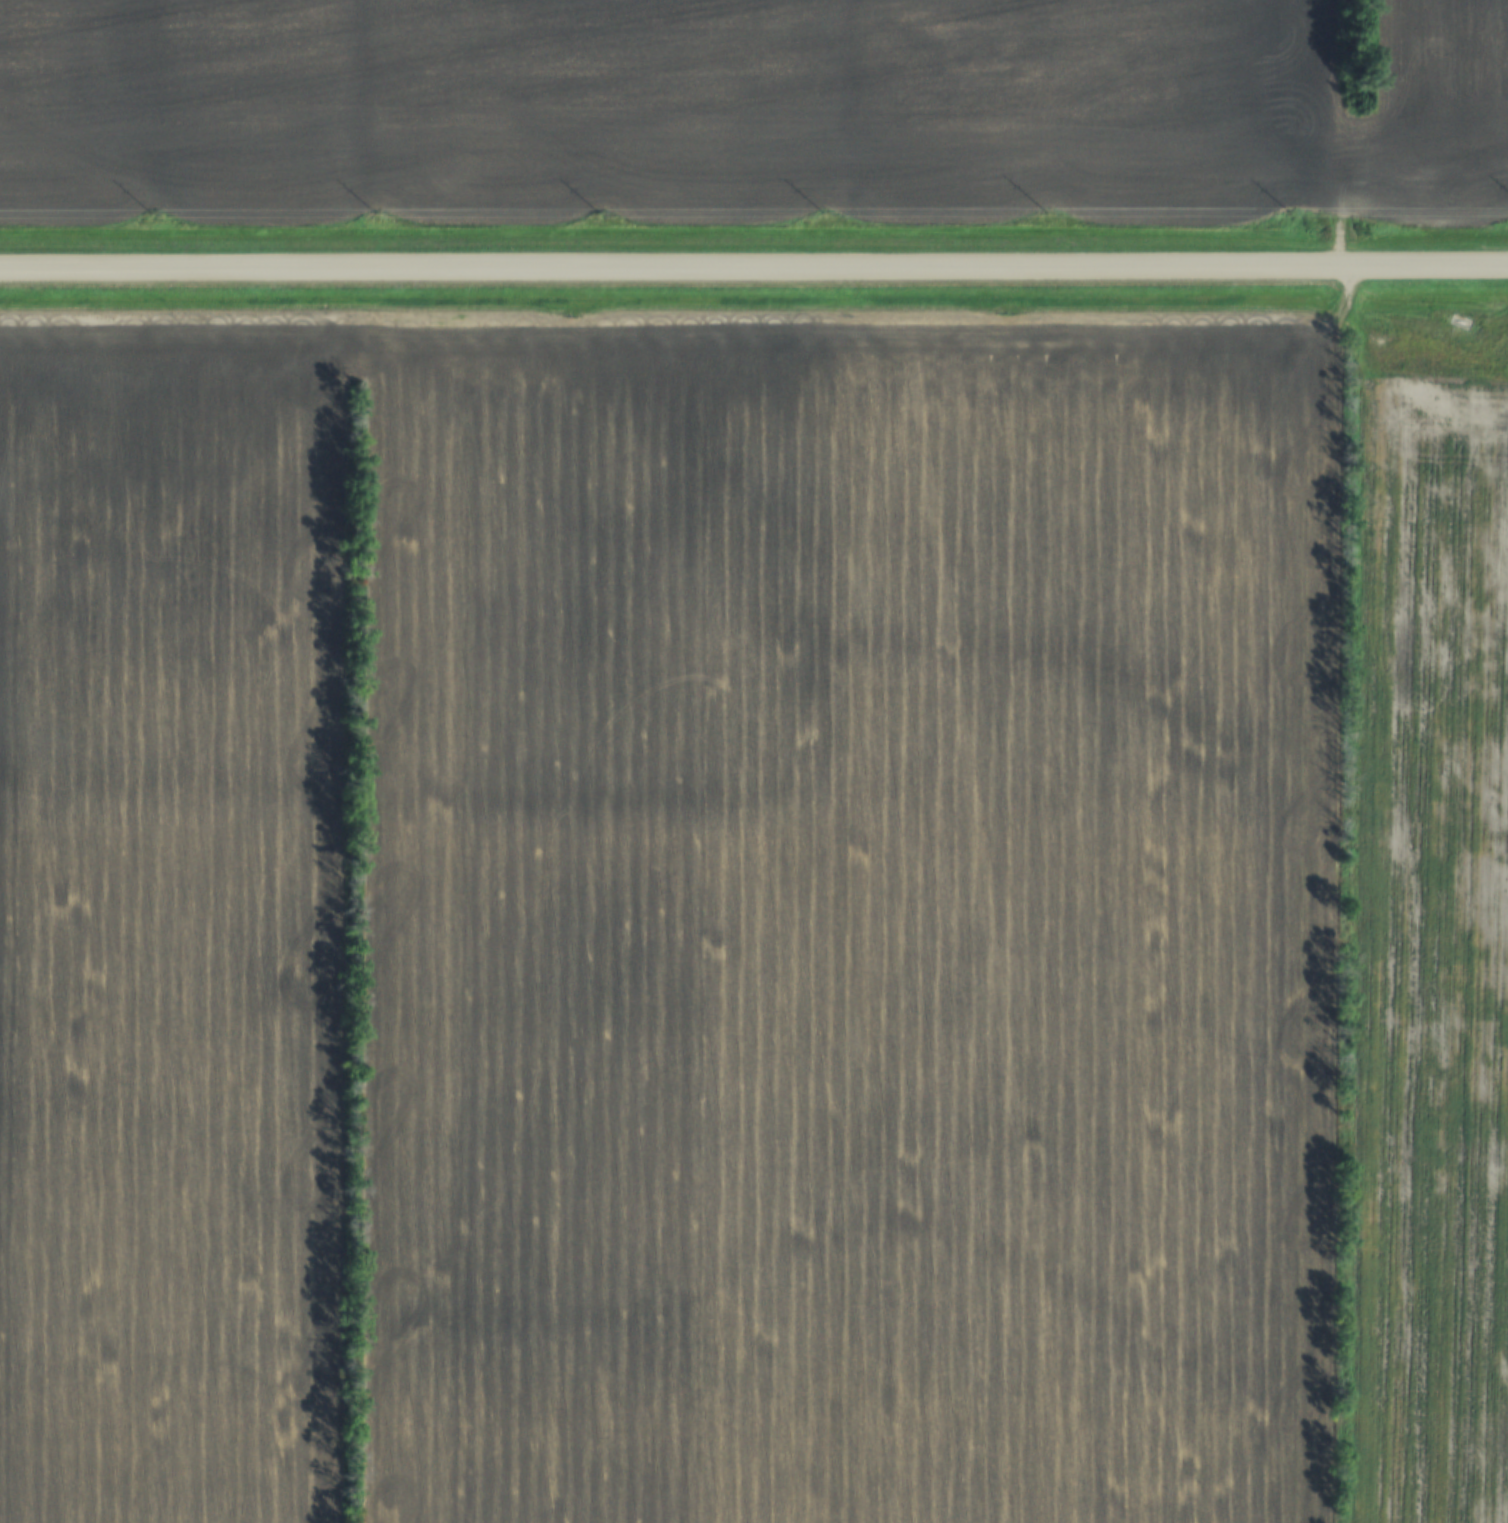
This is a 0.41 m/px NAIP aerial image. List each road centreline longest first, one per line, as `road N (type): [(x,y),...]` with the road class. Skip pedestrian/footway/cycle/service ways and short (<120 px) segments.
road 1 (tertiary): [(1507,265),(0,270)]

